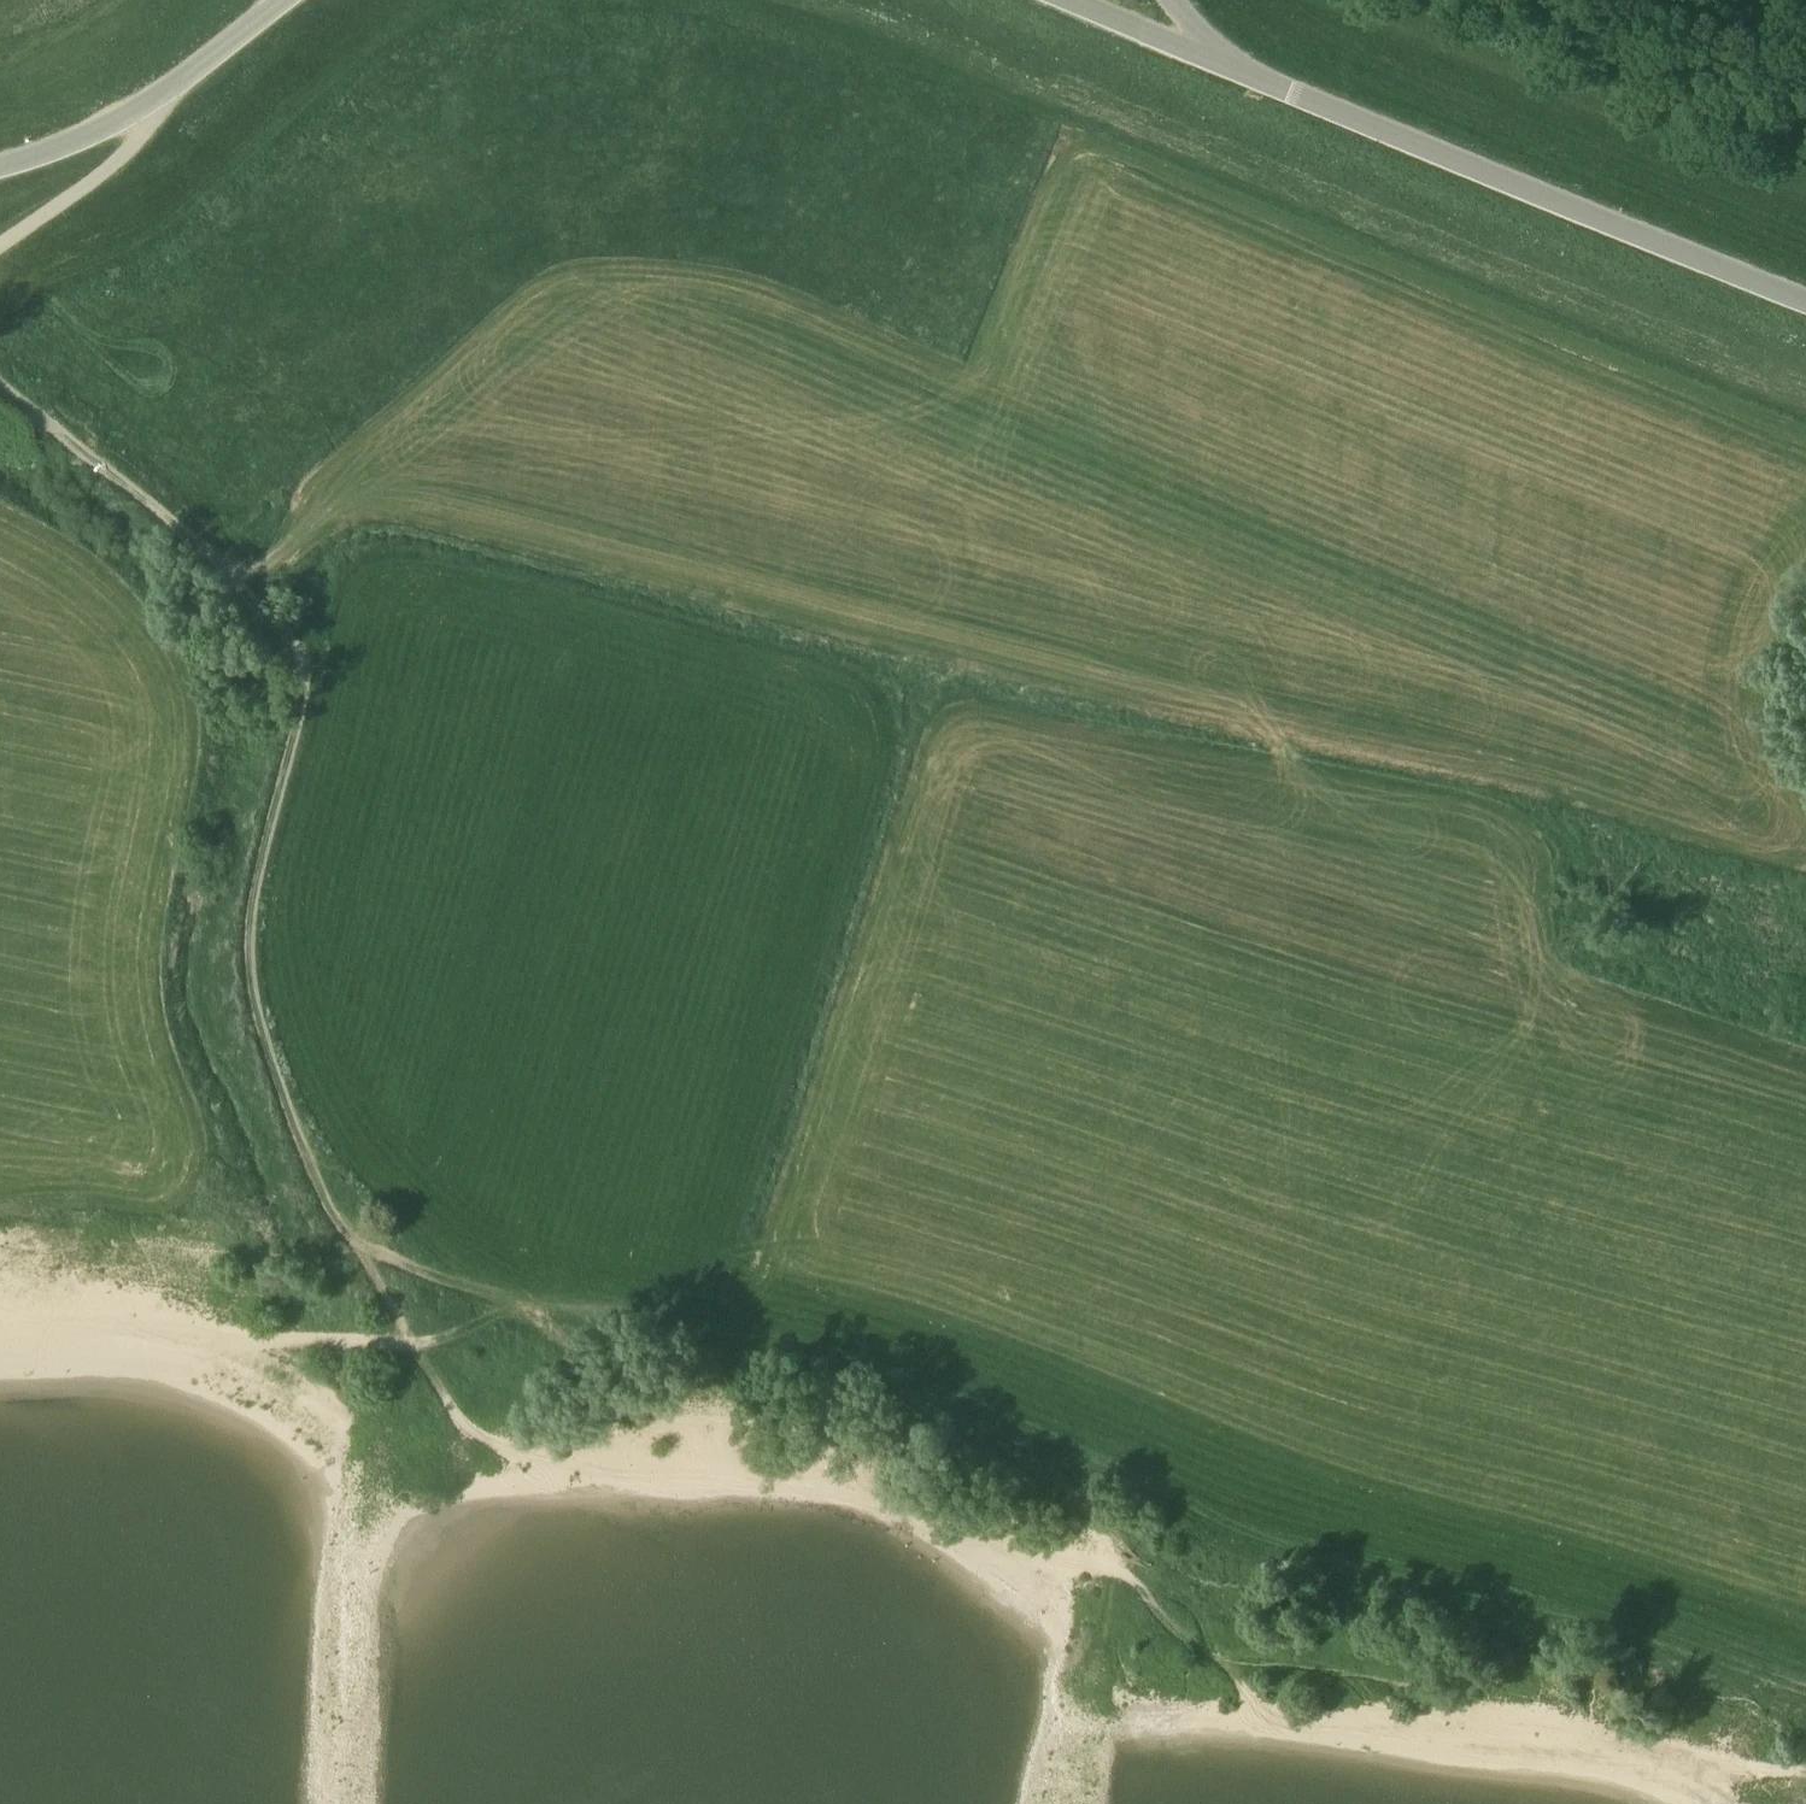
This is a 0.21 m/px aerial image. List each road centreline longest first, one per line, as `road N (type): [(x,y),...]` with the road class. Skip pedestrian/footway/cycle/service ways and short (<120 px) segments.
road 1 (track): [(1805,1633),(1315,1512),(1159,1461),(1046,1439),(866,1364),(605,1290),(408,1269),(345,1235),(300,1148),(240,972),(247,889),(301,681),(291,646),(146,501),(0,381)]
road 2 (unclassified): [(1805,303),(1240,71)]
road 3 (unclassified): [(292,0),(136,114),(48,157),(0,170)]
road 4 (track): [(0,246),(135,142),(170,91)]
road 5 (unclassified): [(1067,0),(1240,71)]

